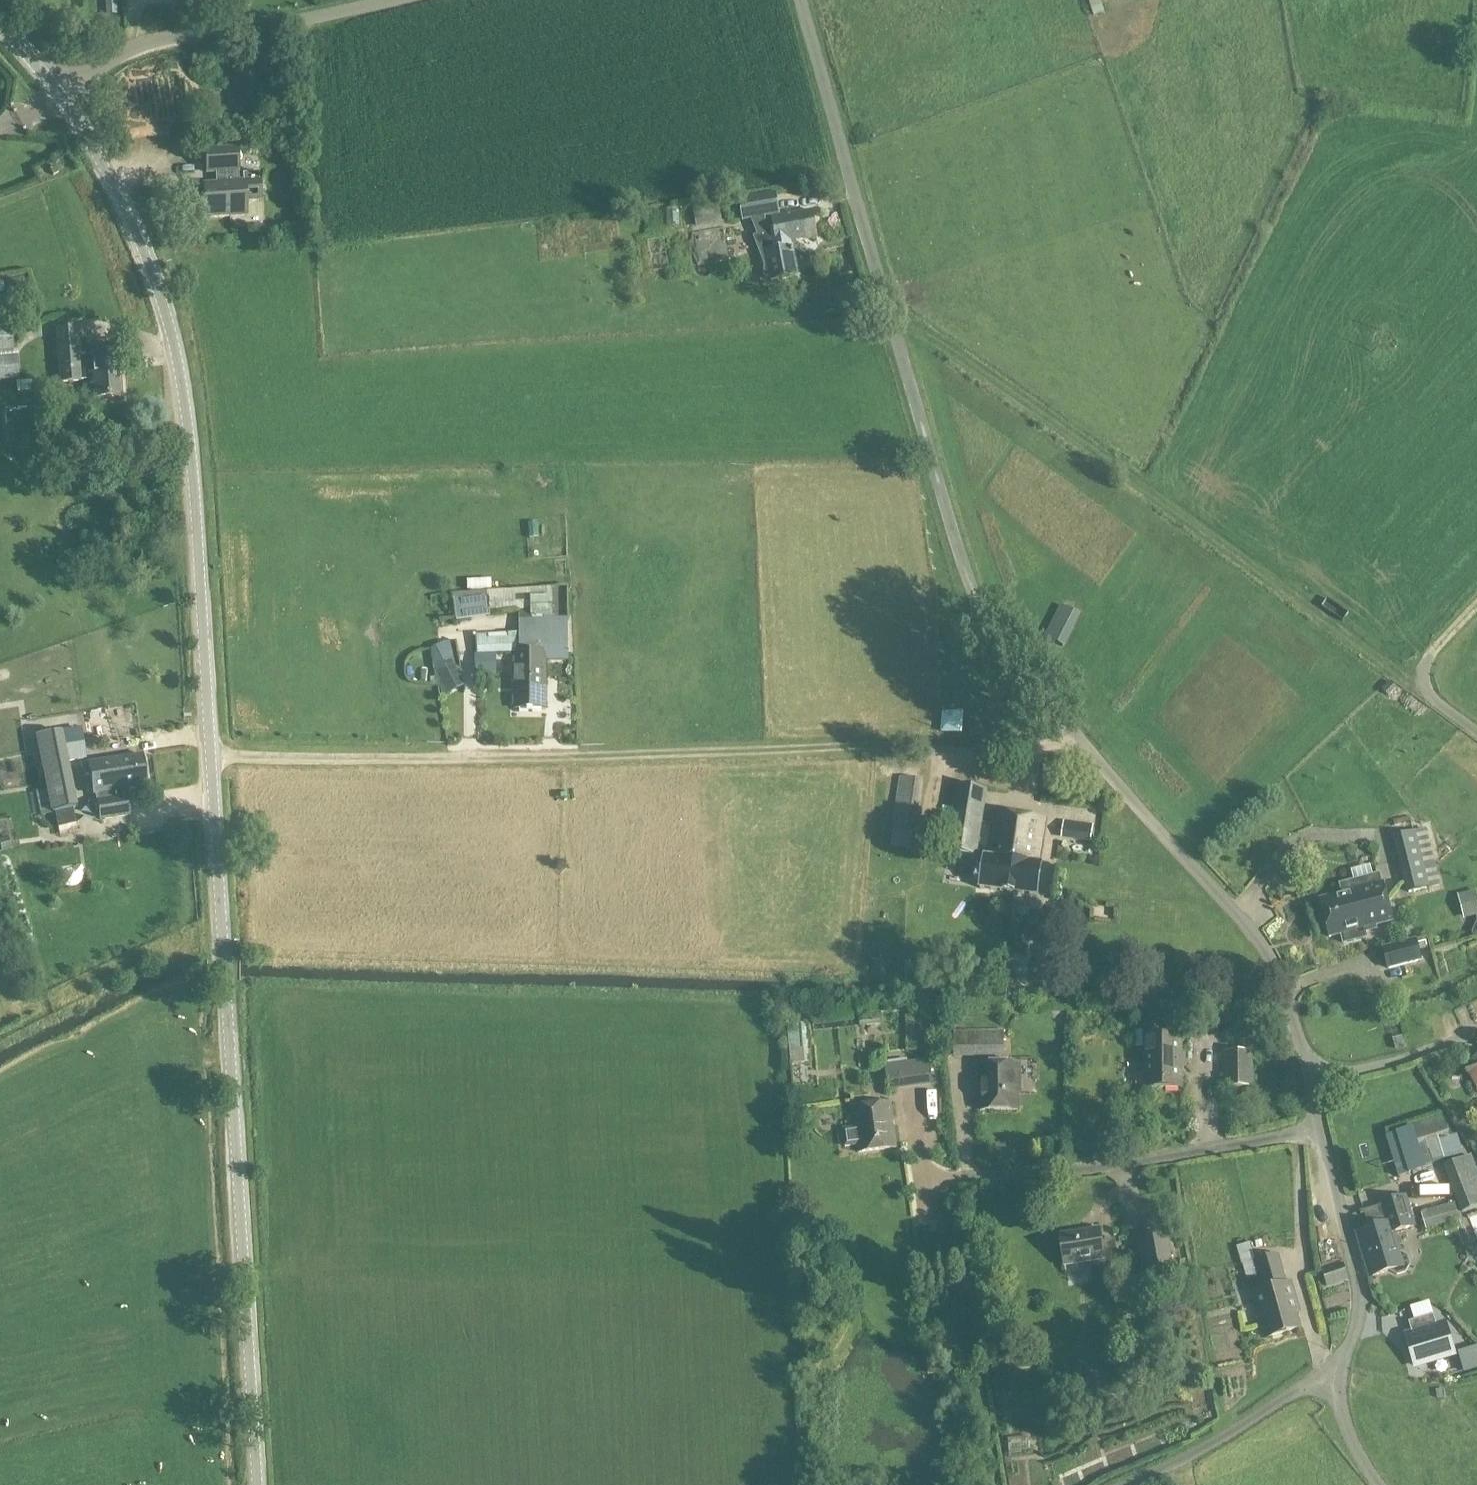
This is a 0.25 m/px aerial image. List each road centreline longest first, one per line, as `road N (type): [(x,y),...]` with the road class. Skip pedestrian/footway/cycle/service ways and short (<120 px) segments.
road 1 (unclassified): [(211,755),(965,751),(1080,738)]
road 2 (unclassified): [(1080,738),(994,633),(974,594),(800,0)]
road 3 (tertiary): [(257,1484),(211,755)]
road 4 (tertiary): [(211,755),(177,348),(136,228),(59,92)]
road 5 (track): [(1433,699),(887,306)]
road 6 (unclassified): [(1310,1080),(1289,1000),(1254,935),(1080,738)]
road 7 (residential): [(955,1179),(1323,1130)]
road 8 (unclassified): [(59,92),(154,40),(338,0)]
road 9 (unclassified): [(1128,1484),(1226,1436),(1345,1357)]
road 10 (unclassified): [(1345,1357),(1360,1299),(1323,1130)]
road 11 (residential): [(1310,1080),(1422,1055),(1476,1031)]
road 12 (unclassified): [(1379,1484),(1342,1411),(1345,1357)]

